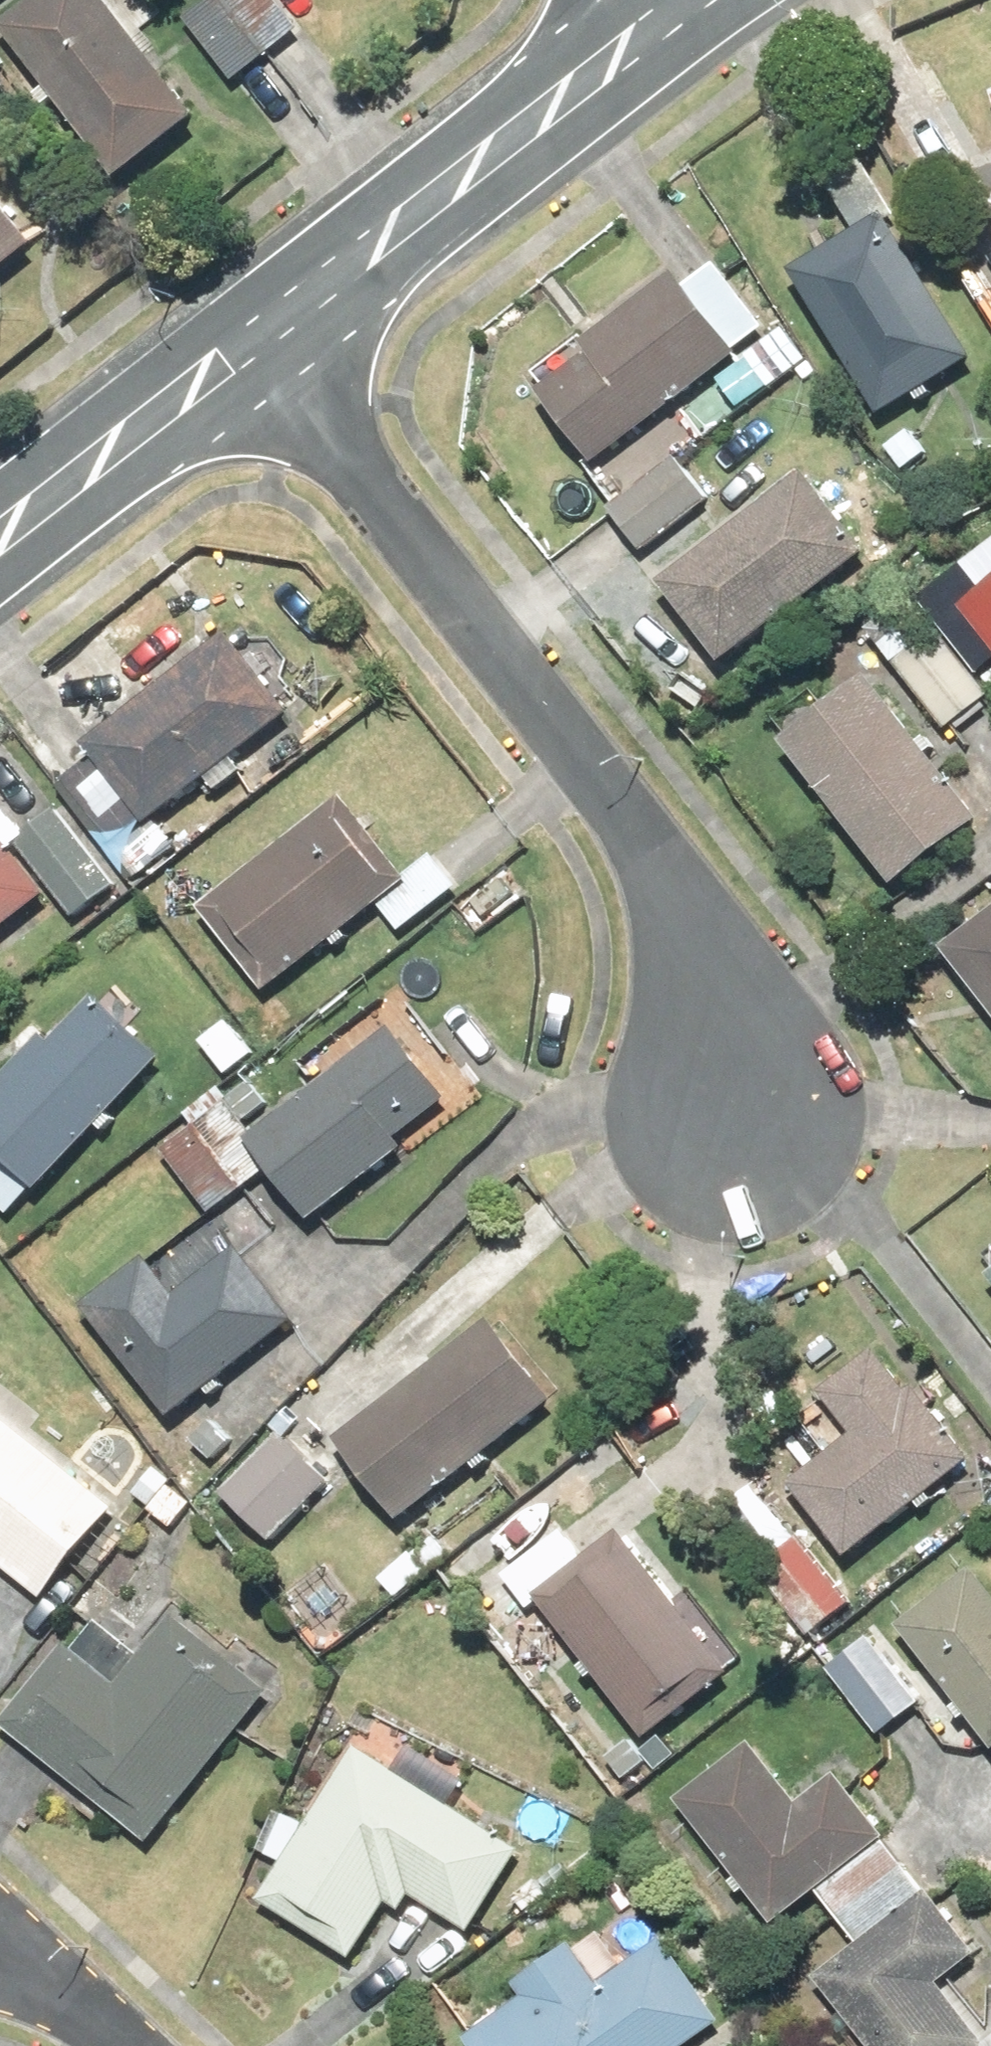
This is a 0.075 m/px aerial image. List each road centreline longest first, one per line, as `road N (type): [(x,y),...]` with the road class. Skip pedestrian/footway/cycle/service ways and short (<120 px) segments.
road 1 (residential): [(747,1125),(715,972),(272,336)]
road 2 (residential): [(272,336),(676,0)]
road 3 (residential): [(0,541),(272,336)]
road 4 (residential): [(0,1961),(113,2045)]

